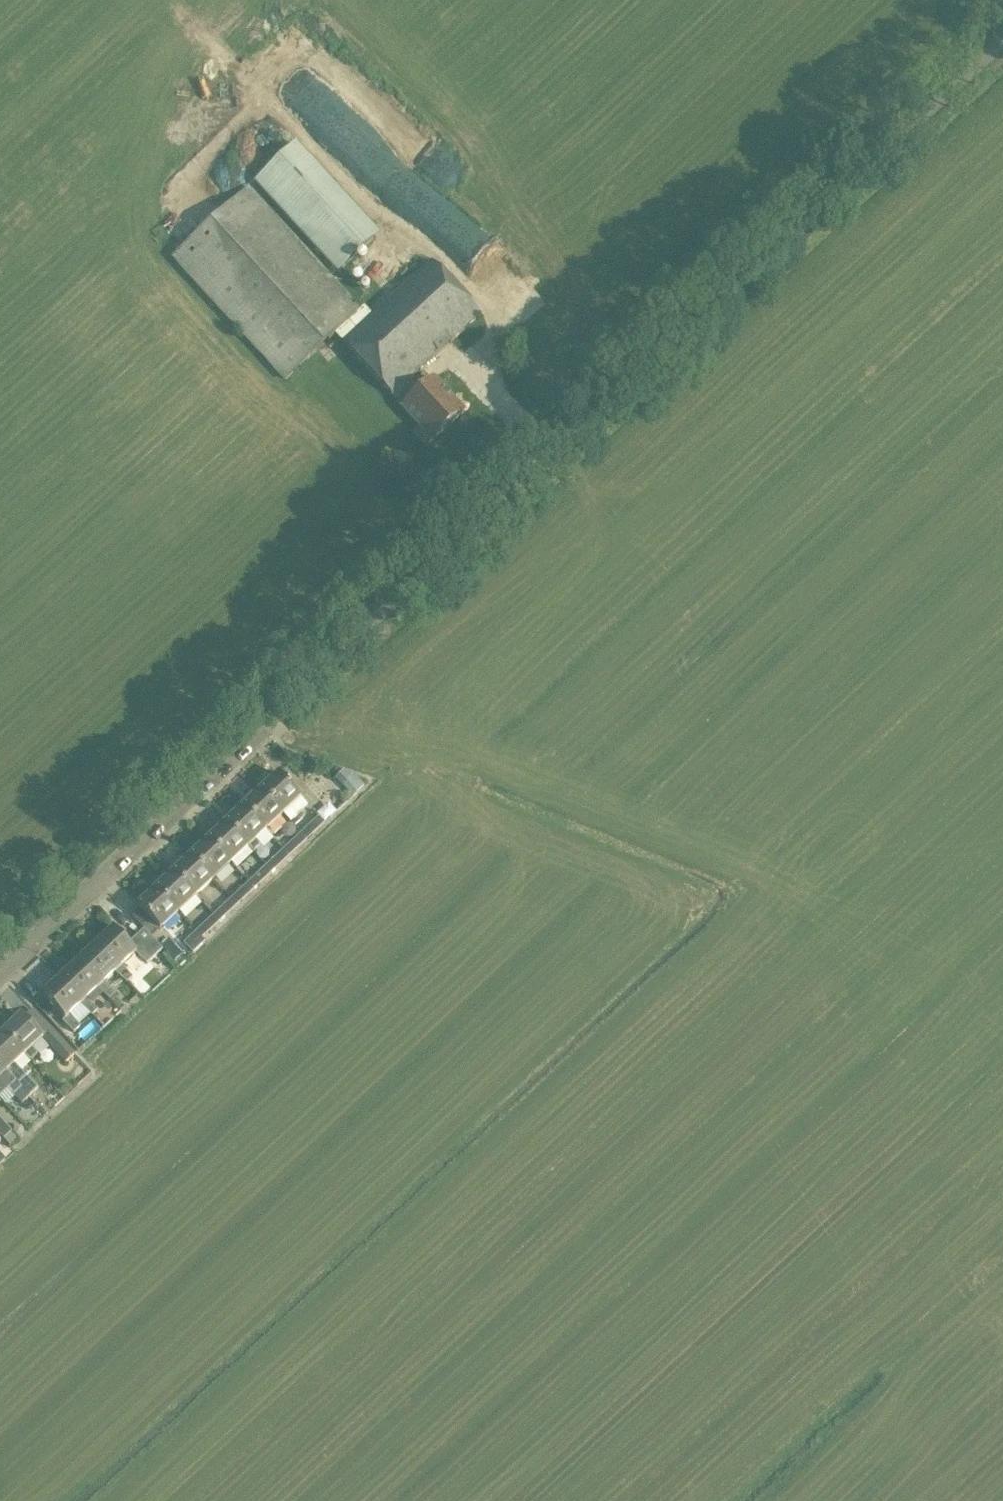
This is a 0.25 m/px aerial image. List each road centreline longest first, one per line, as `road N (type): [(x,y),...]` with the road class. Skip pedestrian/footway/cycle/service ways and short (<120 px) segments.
road 1 (unclassified): [(268,719),(1002,42)]
road 2 (residential): [(0,969),(268,719)]

